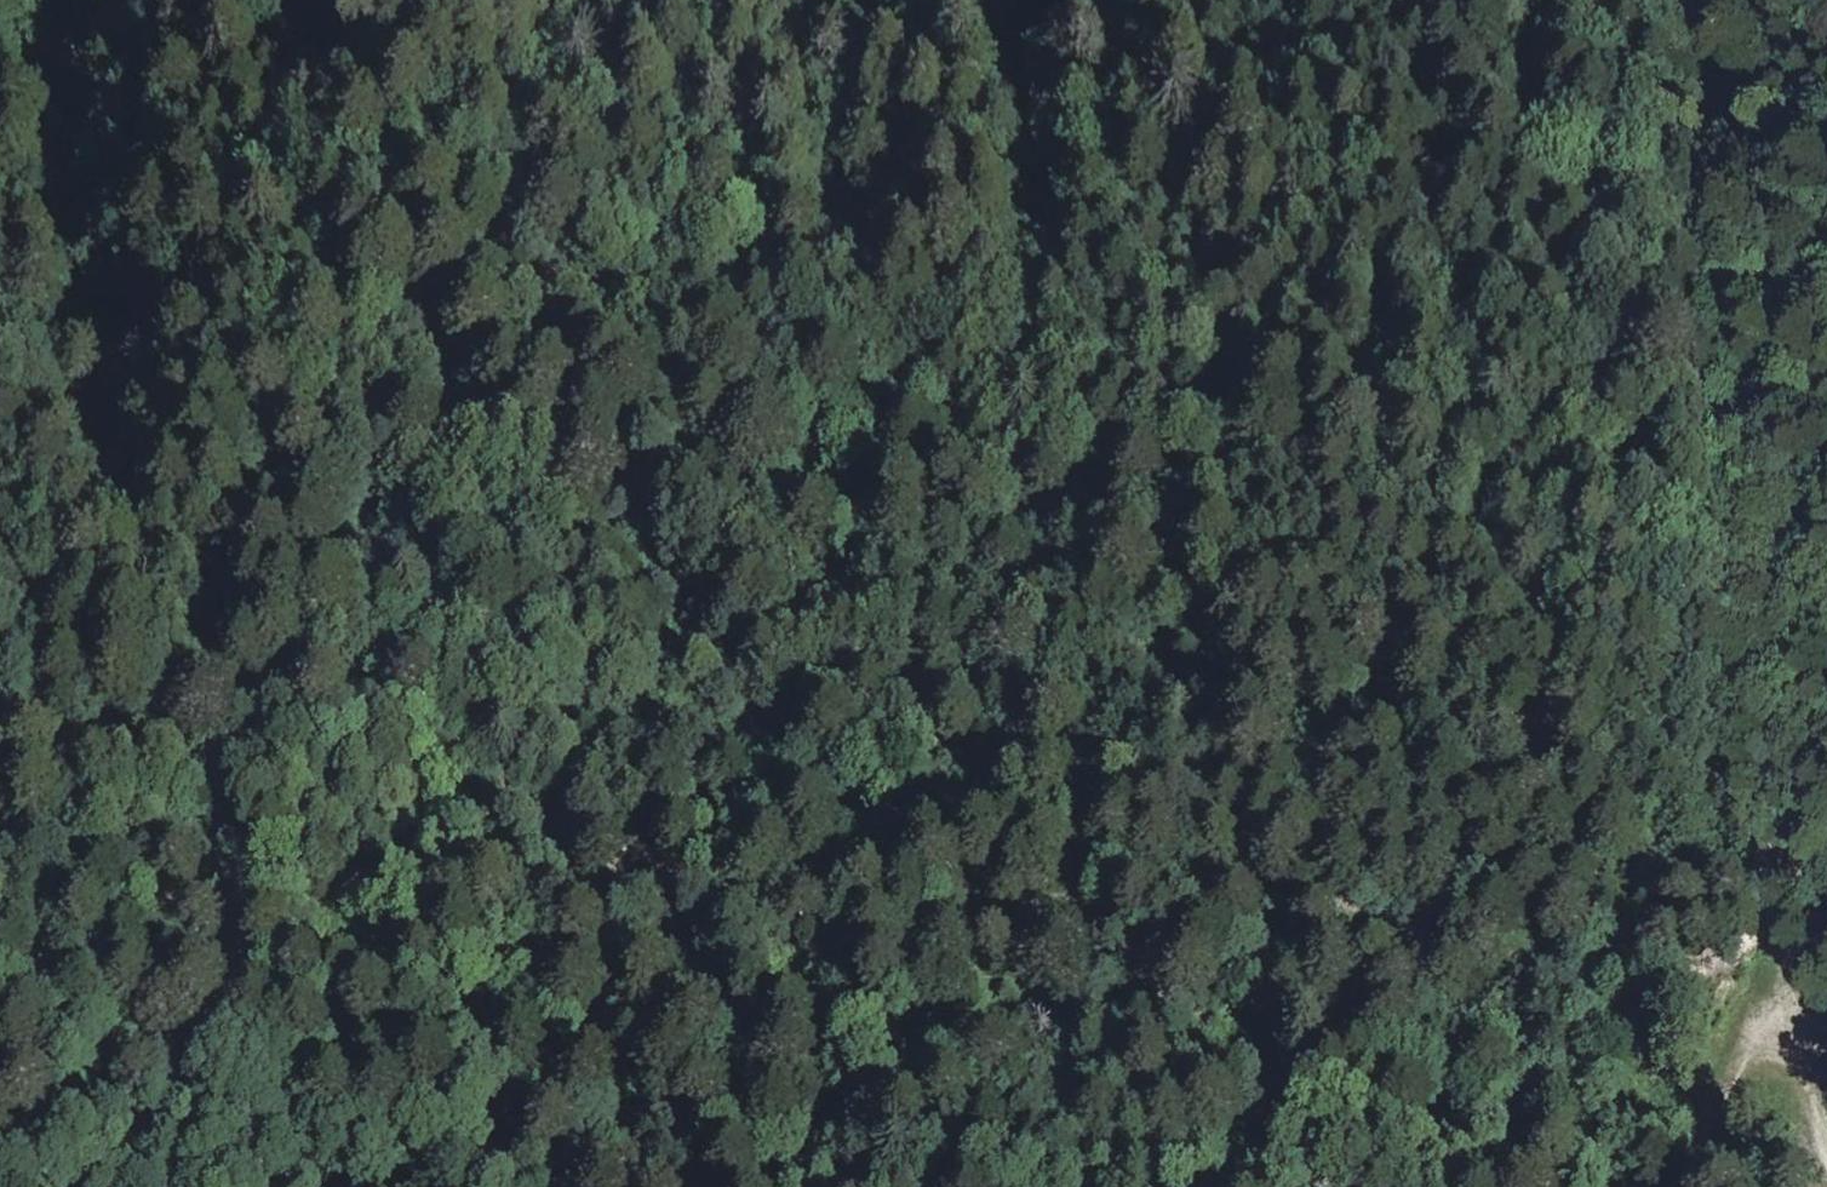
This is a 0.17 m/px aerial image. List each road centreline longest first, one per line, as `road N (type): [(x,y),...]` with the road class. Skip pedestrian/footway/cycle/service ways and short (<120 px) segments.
road 1 (track): [(1790,1015),(1769,1029),(1682,1186)]

